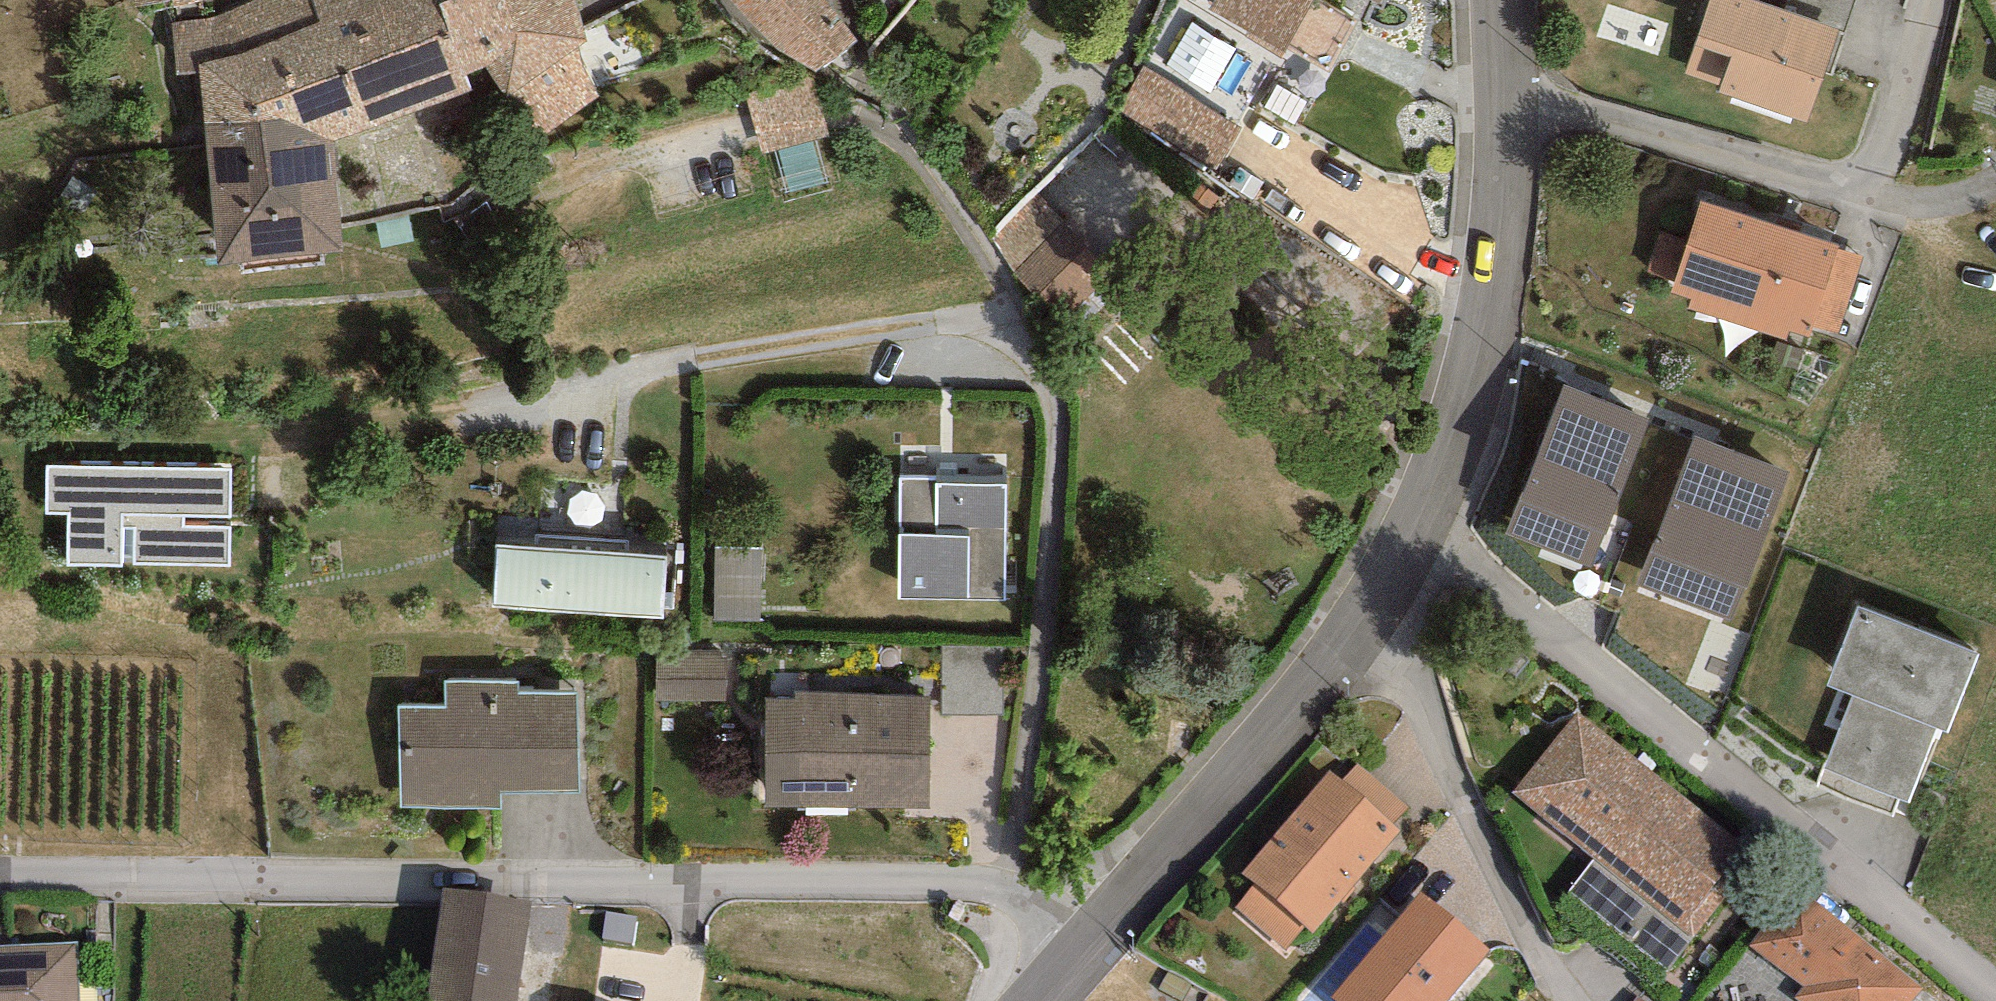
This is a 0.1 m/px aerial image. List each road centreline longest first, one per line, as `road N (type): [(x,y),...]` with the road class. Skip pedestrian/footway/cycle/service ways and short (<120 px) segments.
road 1 (residential): [(0,877),(947,882),(1000,890),(1078,965)]
road 2 (residential): [(1995,995),(1416,518)]
road 3 (tertiary): [(1416,518),(1467,430),(1497,261),(1497,0)]
road 4 (residential): [(1344,654),(1399,702),(1578,1000)]
road 5 (tertiary): [(1078,965),(1344,654)]
road 6 (tertiary): [(1344,654),(1380,604),(1416,518)]

